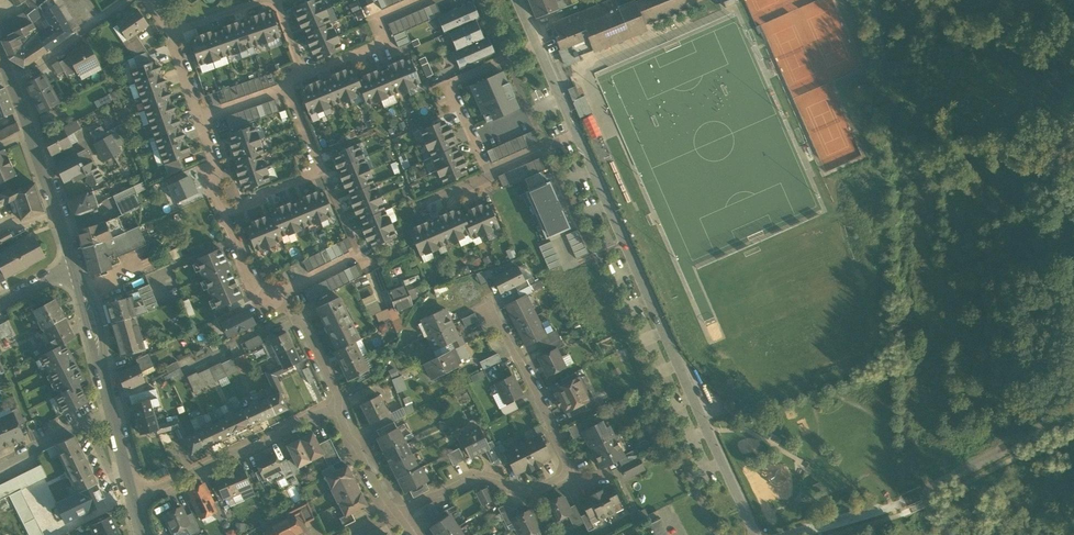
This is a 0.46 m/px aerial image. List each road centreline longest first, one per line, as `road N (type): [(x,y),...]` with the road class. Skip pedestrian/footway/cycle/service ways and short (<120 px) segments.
road 1 (residential): [(757,534),(622,243)]
road 2 (residential): [(797,534),(905,500),(1073,411)]
road 3 (tertiary): [(75,265),(133,498)]
road 4 (residential): [(133,498),(339,405)]
road 5 (residential): [(288,87),(323,173),(224,213)]
road 6 (tertiary): [(11,76),(75,265)]
road 7 (residential): [(489,175),(448,84),(537,44)]
road 8 (residential): [(566,474),(524,492),(476,478),(396,512)]
road 9 (residential): [(496,312),(566,474)]
road 10 (residential): [(11,76),(128,0)]
road 11 (residential): [(339,405),(396,512)]

